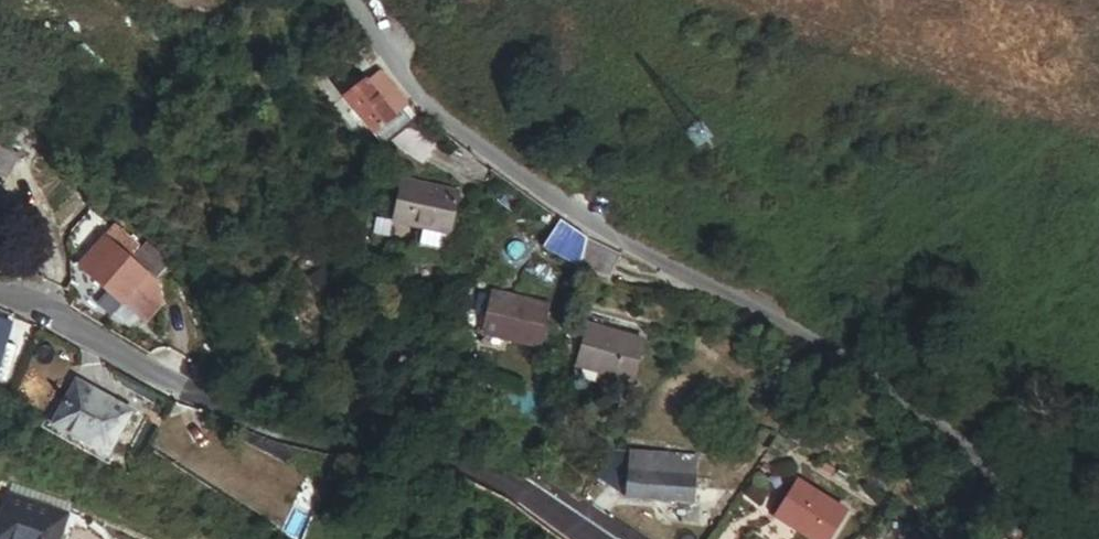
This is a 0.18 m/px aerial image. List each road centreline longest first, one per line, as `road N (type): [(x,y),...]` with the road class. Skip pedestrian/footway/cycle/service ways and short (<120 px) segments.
road 1 (residential): [(383,53),(422,105),(551,205),(706,292),(833,344),(1008,487),(1041,538)]
road 2 (residential): [(0,296),(45,308),(184,388),(311,440),(488,474),(583,538)]

